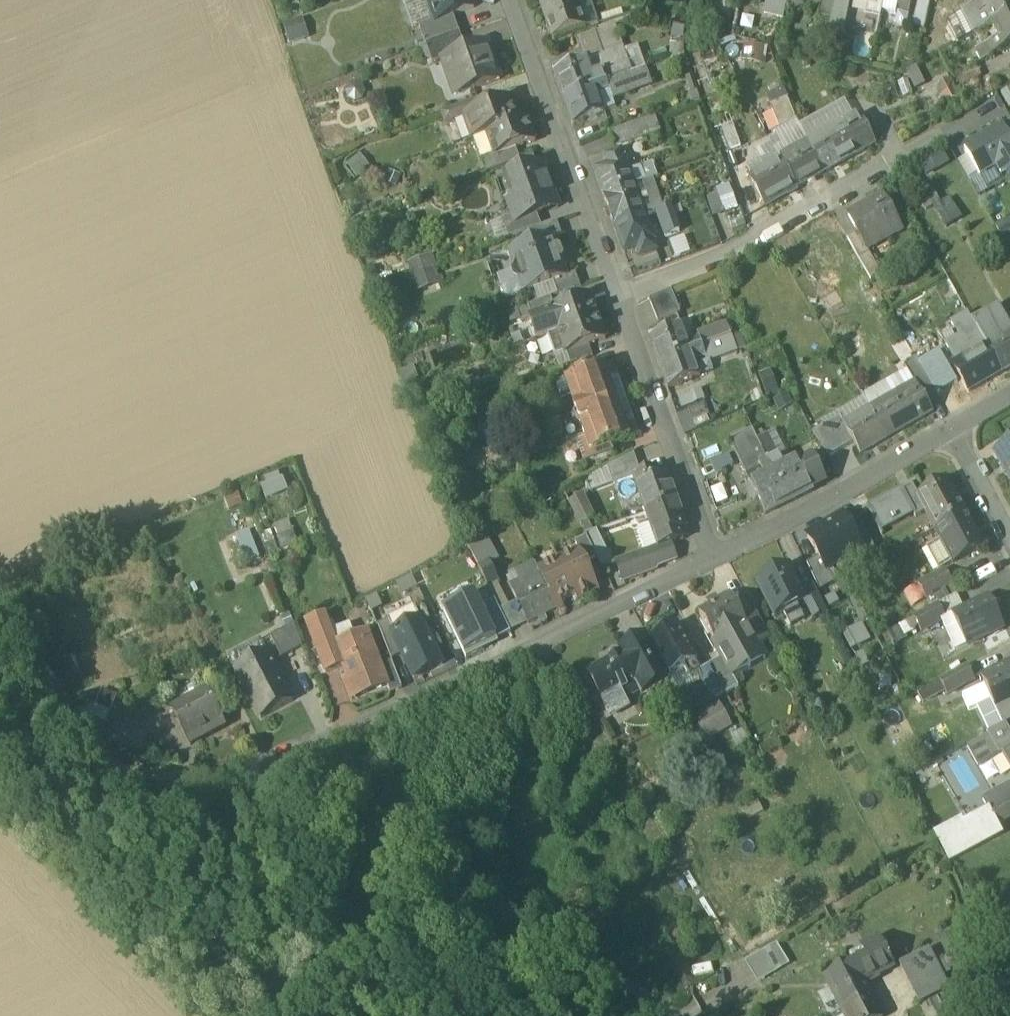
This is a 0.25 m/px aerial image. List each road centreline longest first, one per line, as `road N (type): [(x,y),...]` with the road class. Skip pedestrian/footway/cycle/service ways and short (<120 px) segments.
road 1 (residential): [(716,559),(214,784)]
road 2 (residential): [(619,294),(517,0)]
road 3 (residential): [(619,294),(728,253),(881,170)]
road 4 (residential): [(716,559),(619,294)]
road 5 (residential): [(952,429),(716,559)]
road 6 (track): [(0,711),(52,745),(214,784)]
road 7 (residential): [(952,429),(1009,541)]

